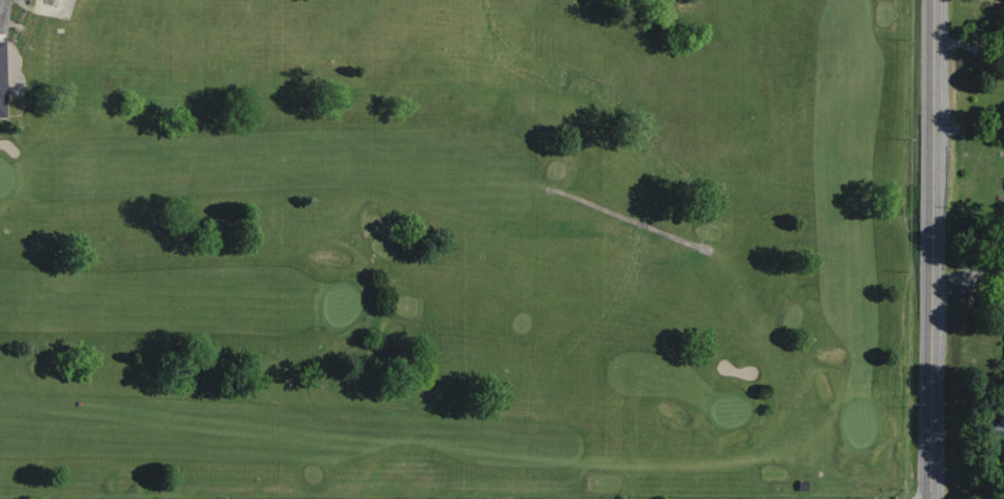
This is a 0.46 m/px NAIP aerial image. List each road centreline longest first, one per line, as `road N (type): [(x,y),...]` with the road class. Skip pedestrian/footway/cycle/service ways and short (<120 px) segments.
road 1 (primary): [(932,498),(933,0)]

